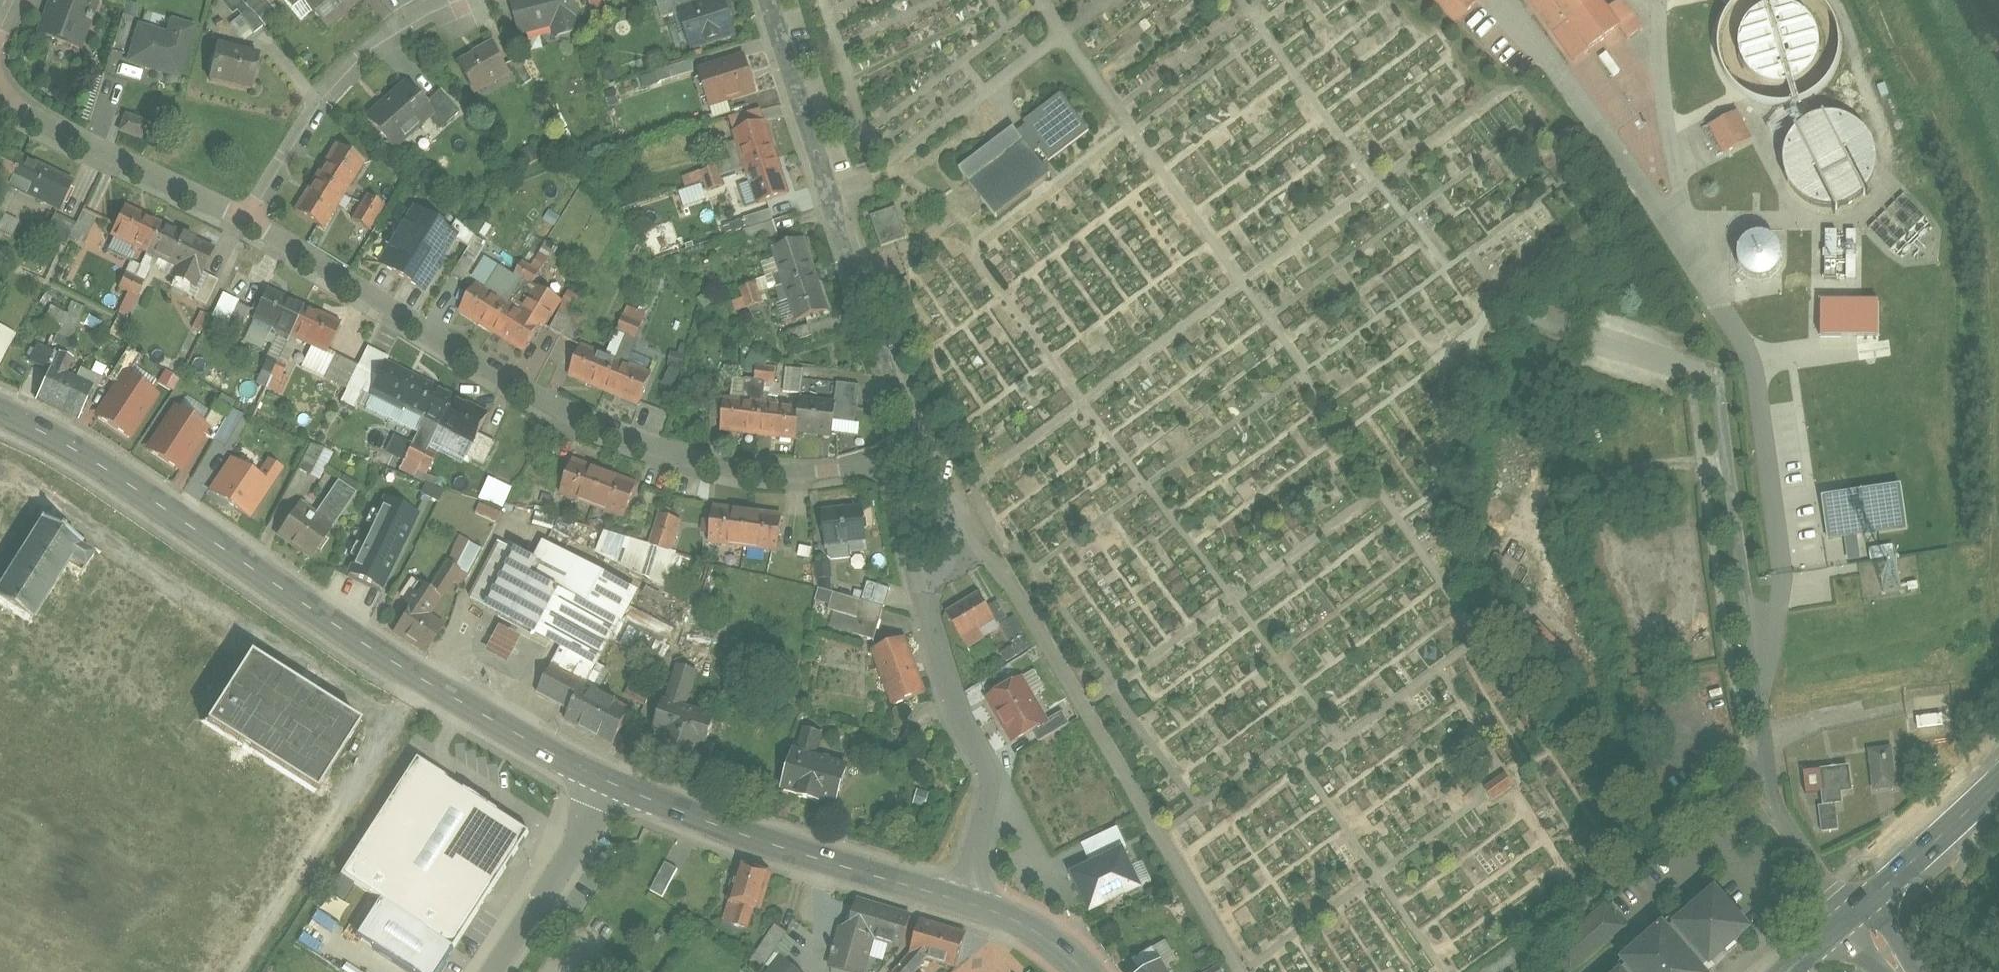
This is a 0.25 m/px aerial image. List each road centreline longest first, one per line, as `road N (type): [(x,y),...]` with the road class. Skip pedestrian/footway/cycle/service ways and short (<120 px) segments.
road 1 (secondary): [(0,416),(65,448),(362,648),(608,783)]
road 2 (residential): [(881,463),(759,472),(657,450),(587,423),(247,221)]
road 3 (residential): [(1242,971),(982,539)]
road 4 (residential): [(927,448),(766,0)]
road 5 (secondary): [(608,783),(722,830),(969,905)]
road 6 (residential): [(973,880),(990,782),(930,651),(922,580)]
road 7 (residential): [(247,221),(354,65),(450,0)]
road 8 (residential): [(247,221),(46,123),(0,86)]
road 9 (residential): [(487,971),(608,783)]
road 10 (tertiary): [(1998,783),(1861,911)]
road 11 (residential): [(1861,911),(1773,797),(1767,759)]
road 12 (secondary): [(969,905),(1035,935),(1084,971)]
road 13 (residential): [(881,463),(922,580)]

